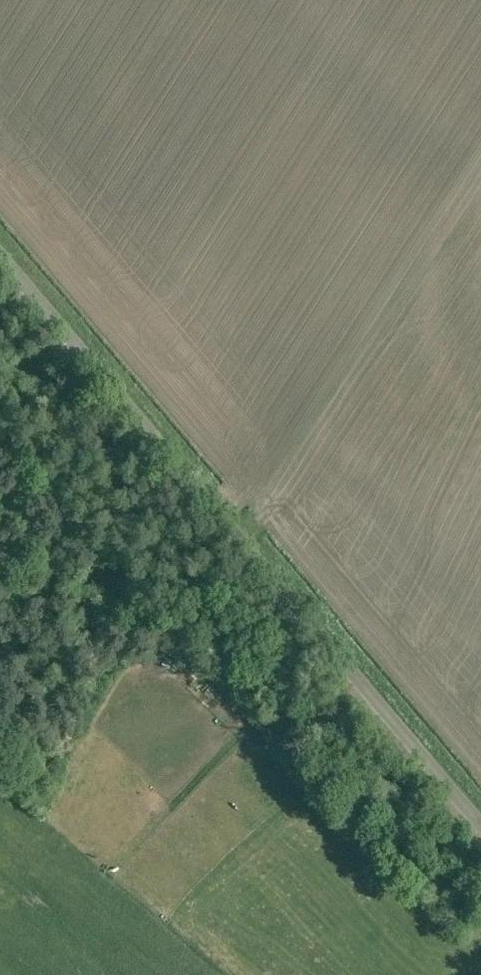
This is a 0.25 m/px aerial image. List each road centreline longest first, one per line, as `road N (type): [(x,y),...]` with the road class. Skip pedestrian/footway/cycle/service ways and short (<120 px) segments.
road 1 (unclassified): [(480,839),(0,256)]

